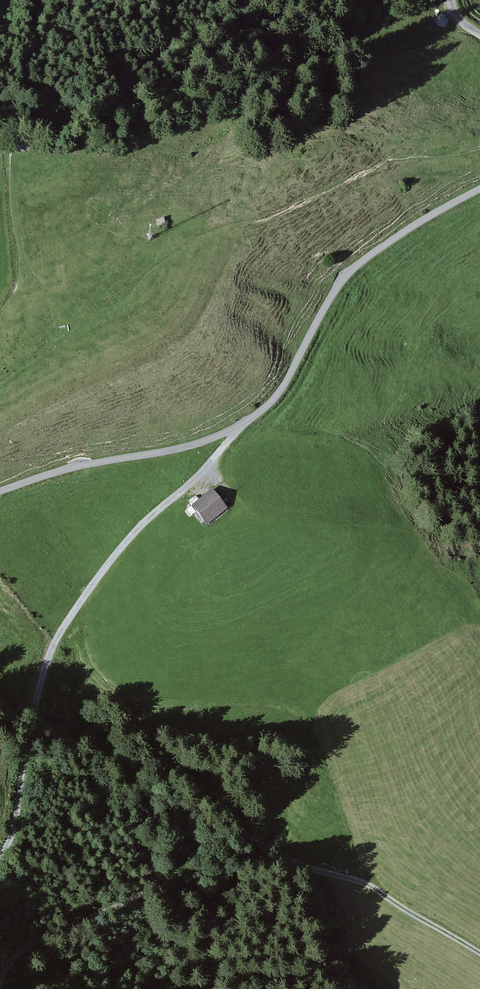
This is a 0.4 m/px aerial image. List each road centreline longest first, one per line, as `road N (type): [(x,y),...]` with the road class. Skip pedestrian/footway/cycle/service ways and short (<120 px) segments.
road 1 (residential): [(0,493),(74,467),(206,442),(242,424),(278,397),(353,268),(479,188)]
road 2 (track): [(479,955),(370,886),(229,832),(199,836),(132,897),(15,951),(0,980)]
road 3 (track): [(242,424),(117,557),(56,643),(25,748),(16,835),(0,860)]

